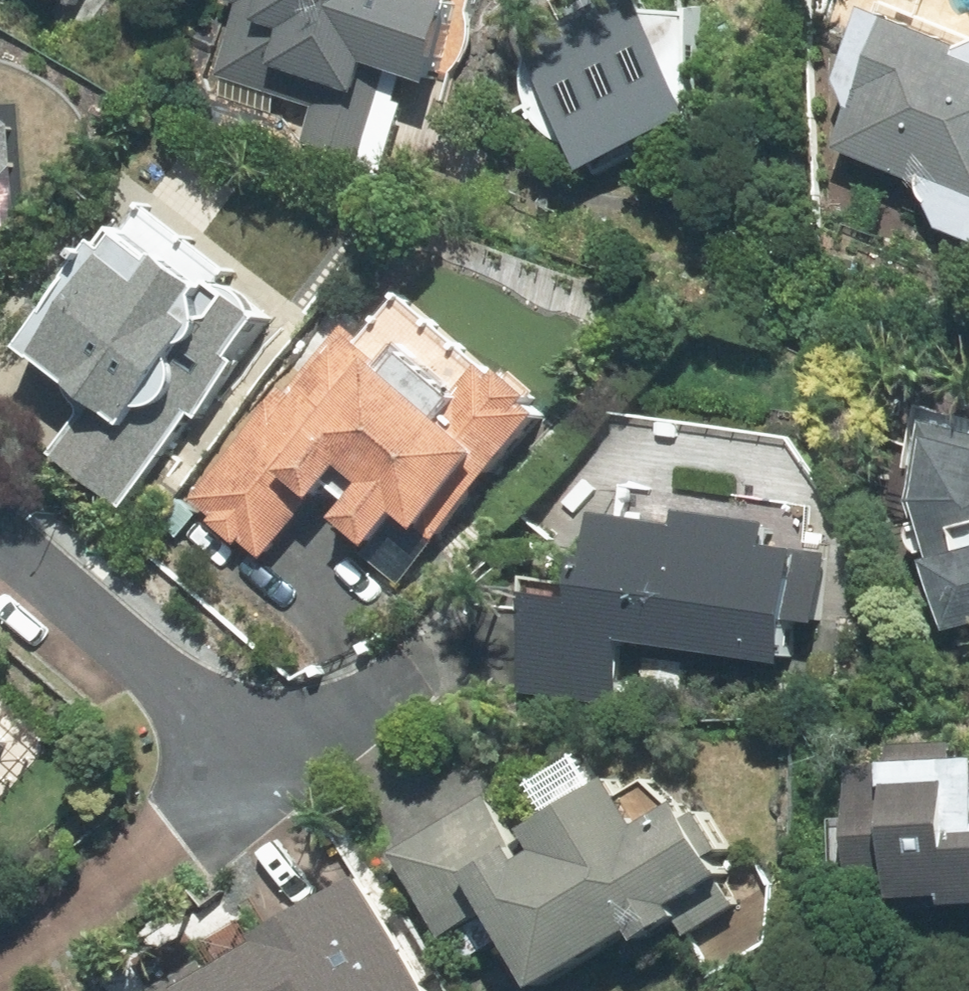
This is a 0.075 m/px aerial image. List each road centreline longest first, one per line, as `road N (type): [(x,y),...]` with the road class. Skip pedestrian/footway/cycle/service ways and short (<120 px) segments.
road 1 (residential): [(203,733),(0,549)]

